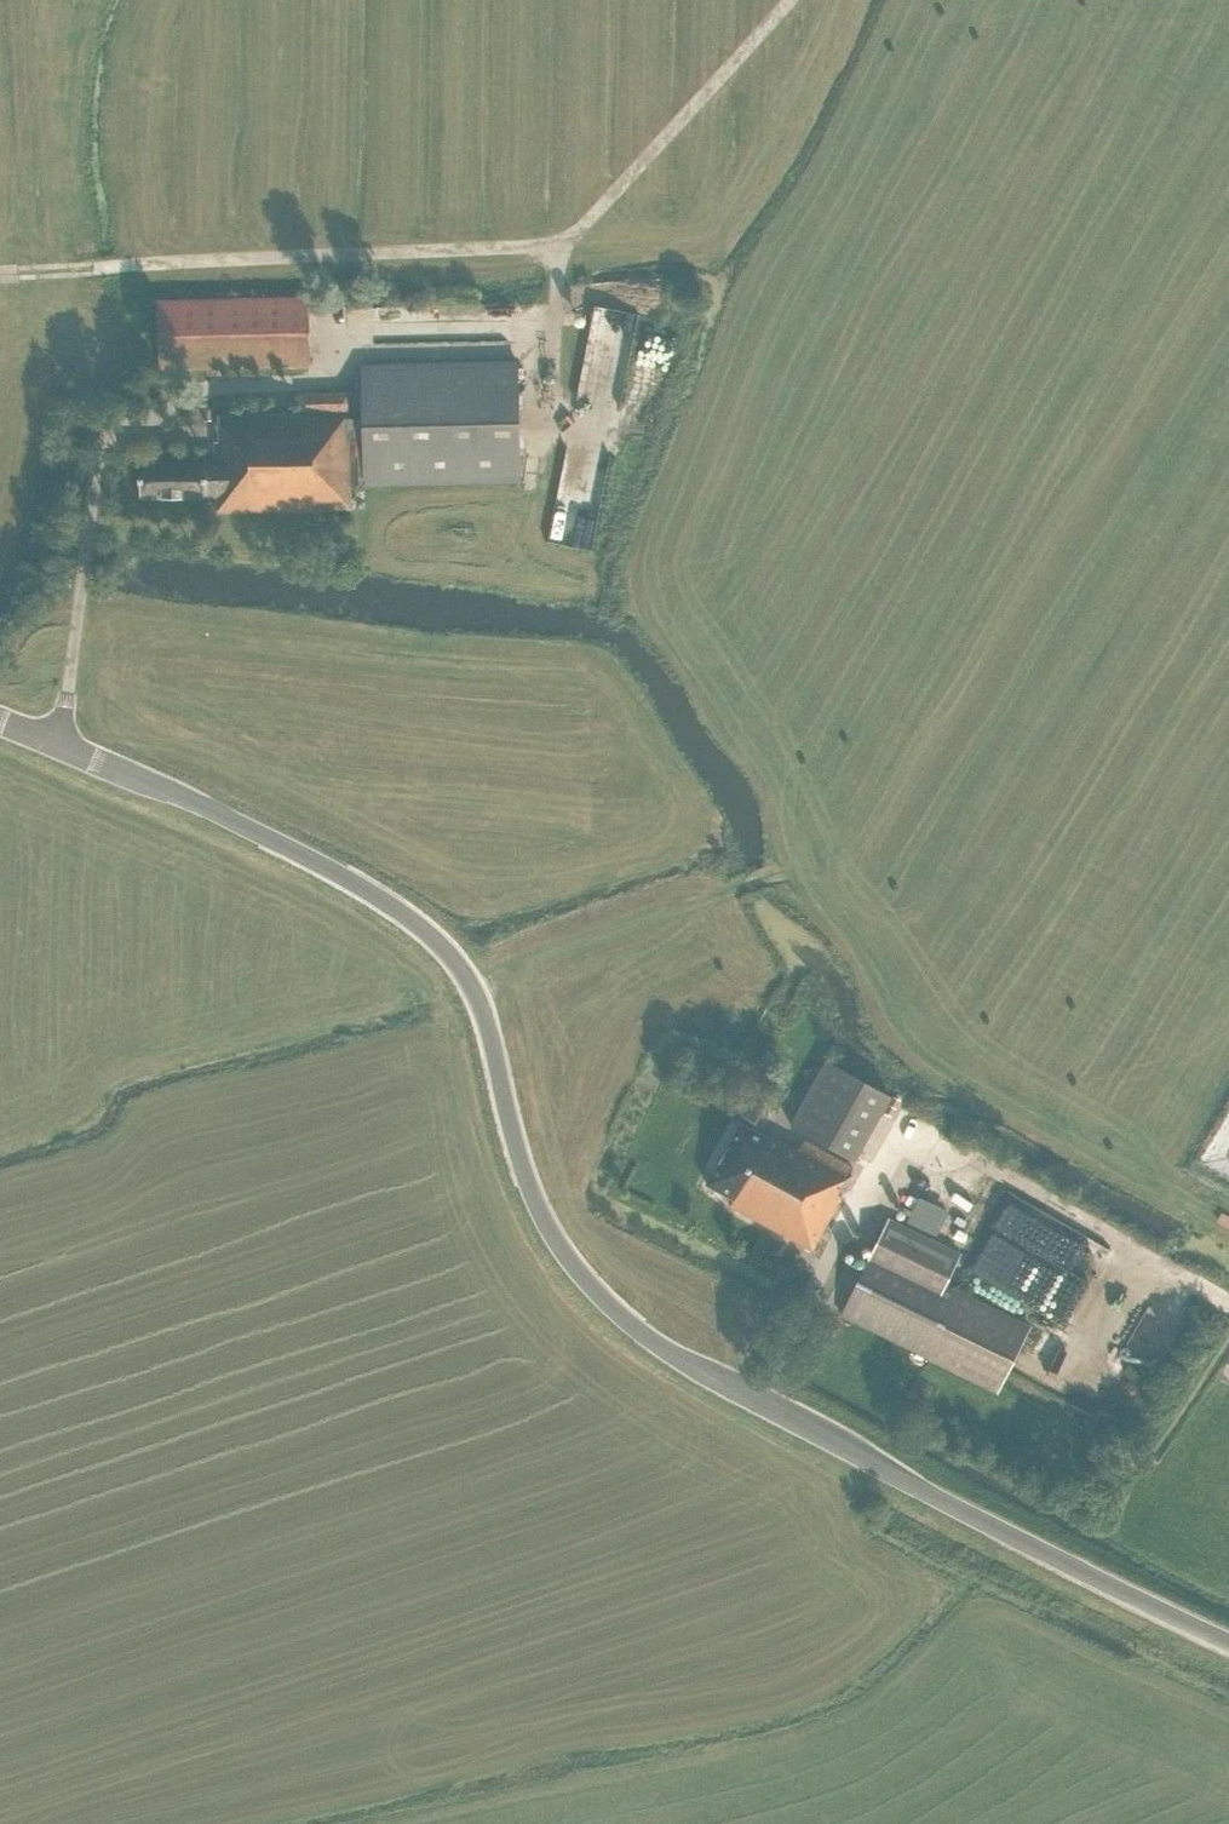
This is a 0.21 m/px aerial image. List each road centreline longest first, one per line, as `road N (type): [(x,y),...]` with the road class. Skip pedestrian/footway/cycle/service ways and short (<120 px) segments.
road 1 (tertiary): [(1228,1642),(693,1367),(622,1318),(544,1222),(516,1151),(478,996),(434,937),(323,863),(0,719)]
road 2 (track): [(555,242),(2,274)]
road 3 (track): [(98,438),(169,408),(333,380),(370,330),(560,321)]
road 4 (track): [(909,1132),(1228,1303)]
road 5 (track): [(555,242),(592,216),(790,0)]
road 6 (track): [(567,424),(555,242)]

